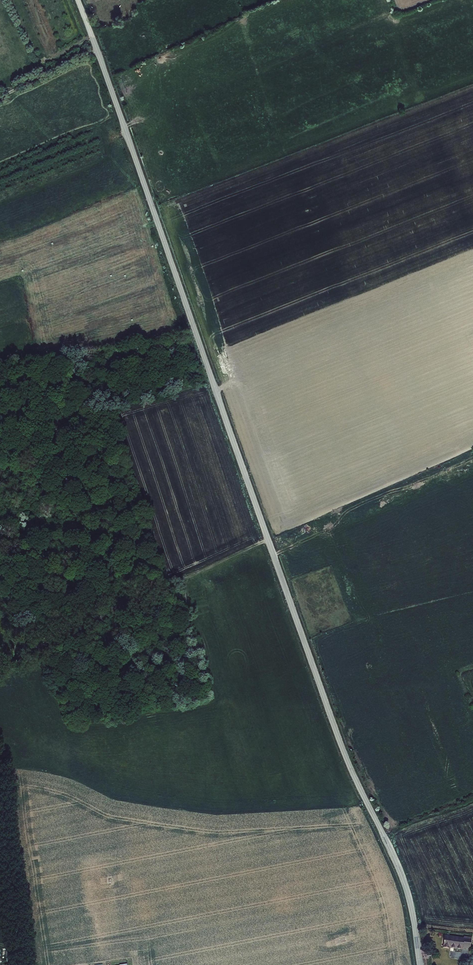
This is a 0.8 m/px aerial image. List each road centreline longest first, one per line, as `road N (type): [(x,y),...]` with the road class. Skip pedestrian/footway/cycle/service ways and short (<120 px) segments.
road 1 (unclassified): [(78,0),(340,743),(403,879),(420,964)]
road 2 (track): [(22,964),(0,813)]

